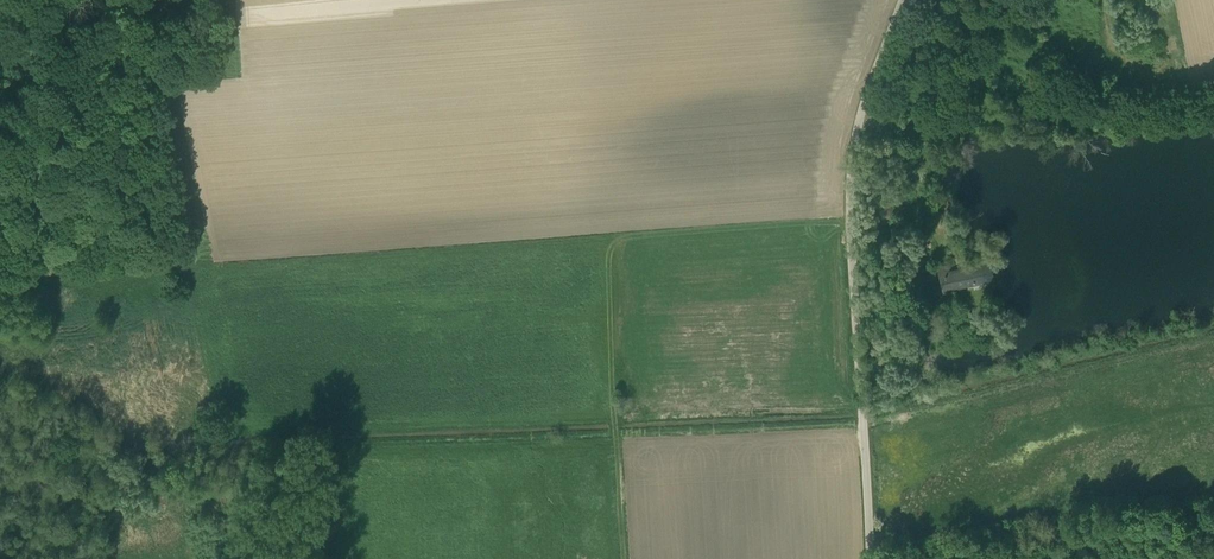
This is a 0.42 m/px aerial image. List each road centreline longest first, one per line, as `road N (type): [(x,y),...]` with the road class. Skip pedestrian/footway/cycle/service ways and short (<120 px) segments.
road 1 (unclassified): [(868,558),(852,165),(863,109),(906,0)]

